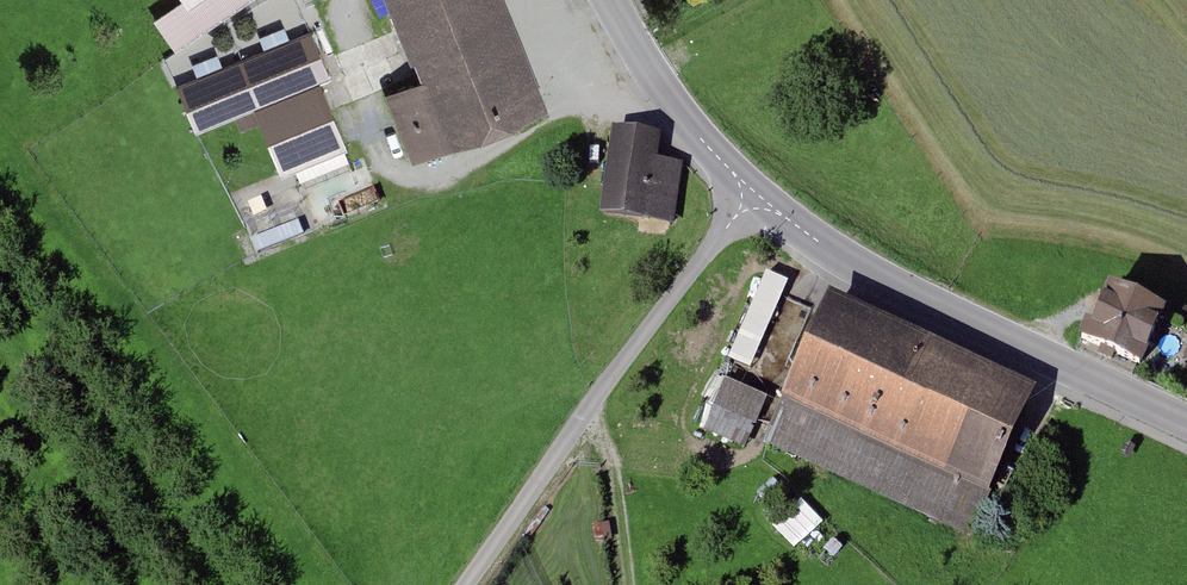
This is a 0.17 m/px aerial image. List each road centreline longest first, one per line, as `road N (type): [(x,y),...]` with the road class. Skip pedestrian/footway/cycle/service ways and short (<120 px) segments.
road 1 (tertiary): [(608,0),(655,84),(751,200),(859,271),(1186,425)]
road 2 (track): [(751,200),(683,280),(465,584)]
road 3 (track): [(630,39),(566,105),(469,164),(405,179),(381,156),(359,99),(343,53),(342,0)]
road 4 (track): [(632,584),(609,448),(588,410)]

